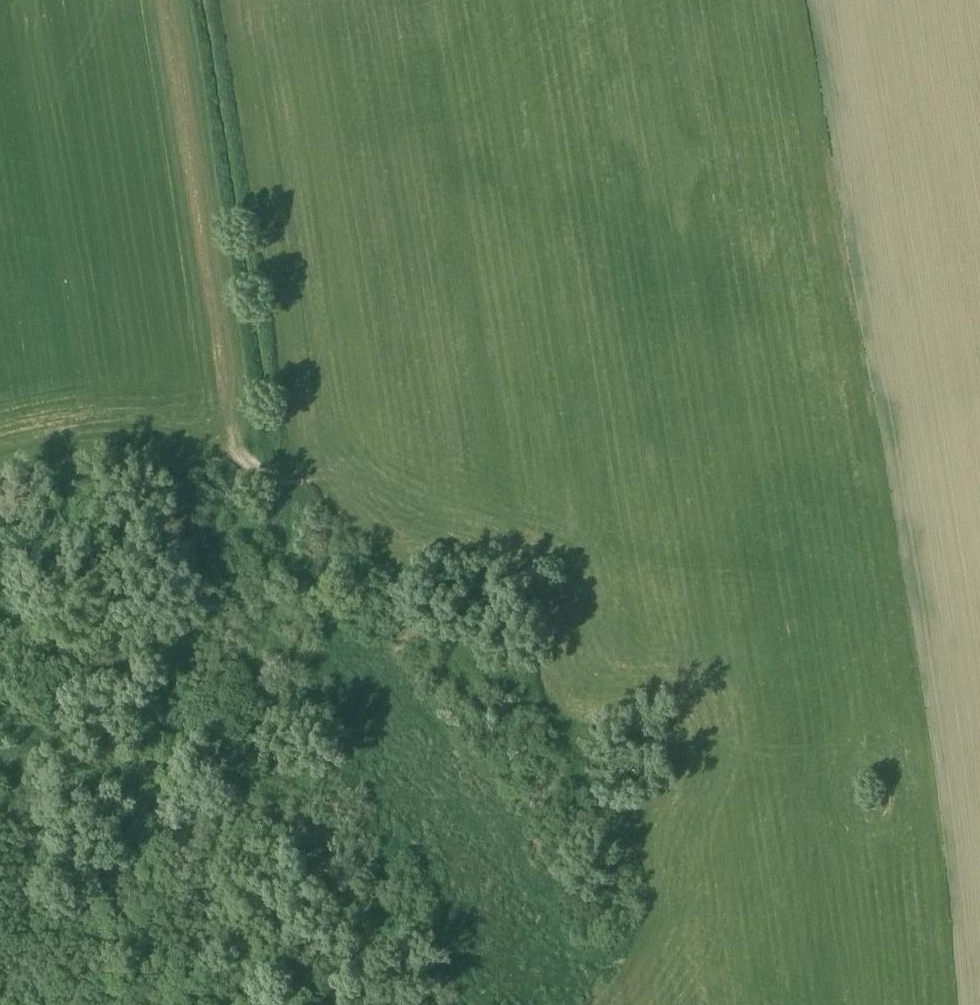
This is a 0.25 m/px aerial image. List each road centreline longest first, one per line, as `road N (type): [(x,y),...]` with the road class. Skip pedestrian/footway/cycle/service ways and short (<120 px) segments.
road 1 (track): [(0,543),(32,673),(54,1004)]
road 2 (track): [(156,0),(161,54),(130,185),(0,421)]

